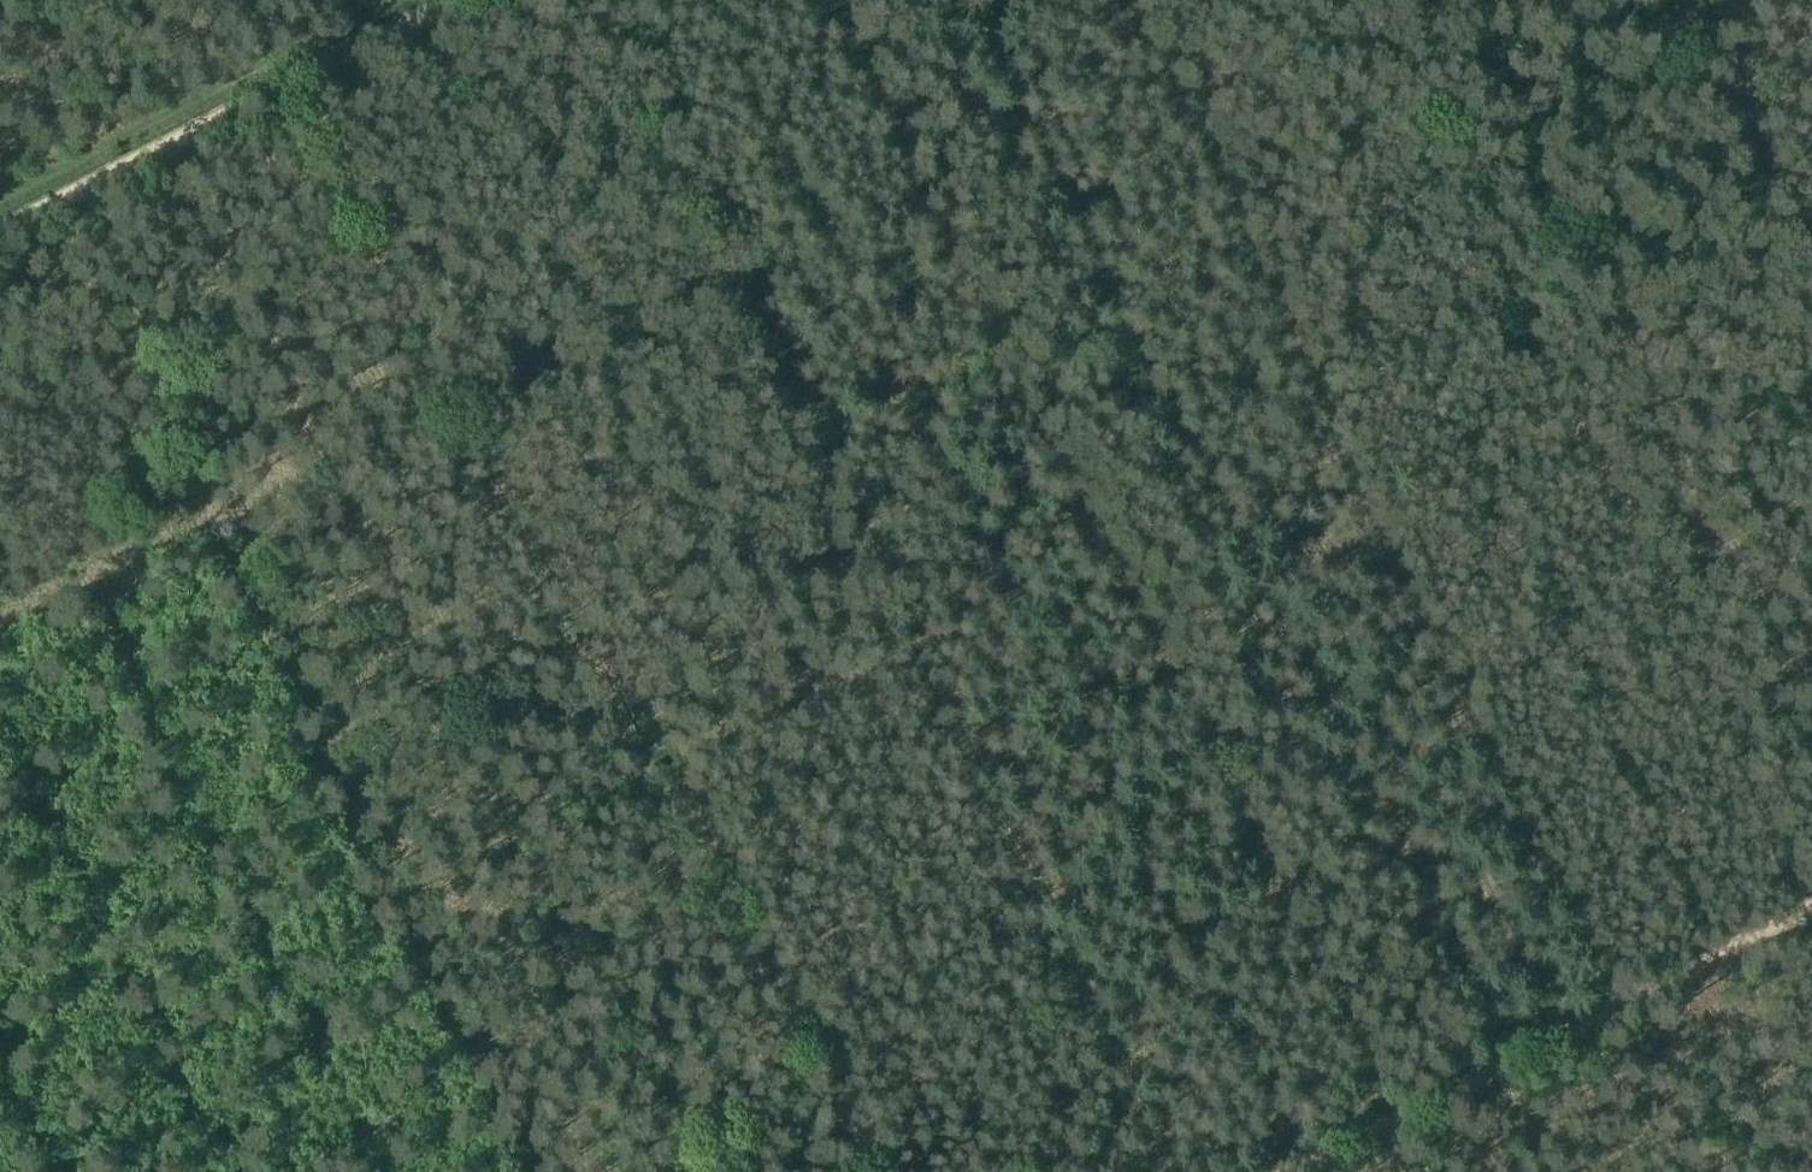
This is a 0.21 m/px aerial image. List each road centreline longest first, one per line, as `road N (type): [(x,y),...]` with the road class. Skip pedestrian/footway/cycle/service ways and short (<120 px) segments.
road 1 (track): [(1286,1171),(1811,907)]
road 2 (track): [(0,232),(458,0)]

